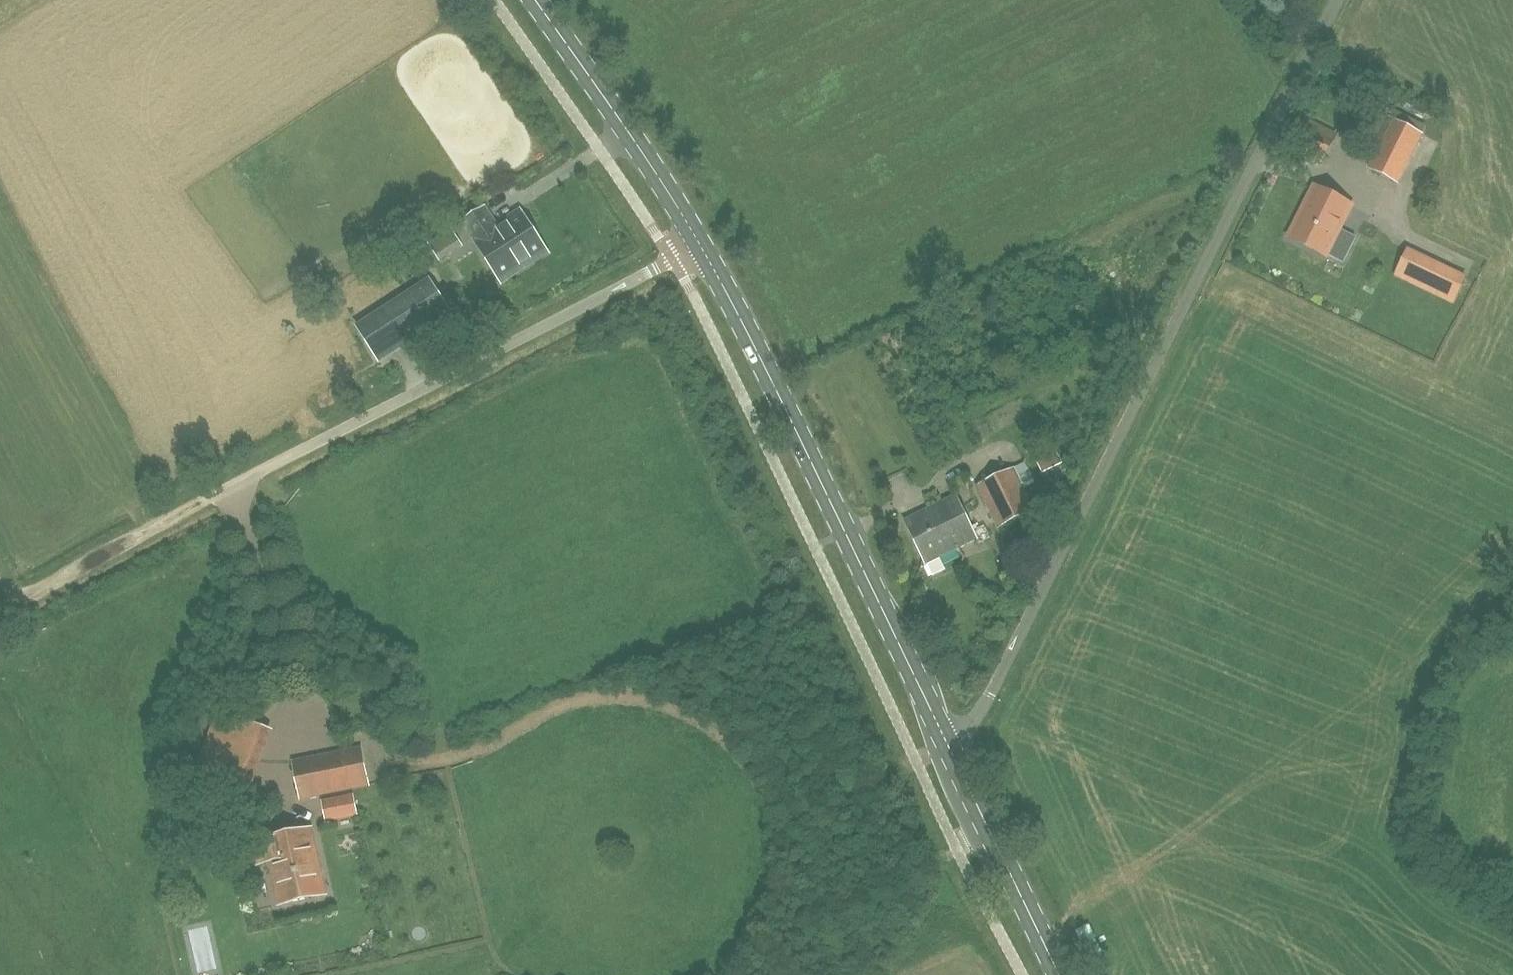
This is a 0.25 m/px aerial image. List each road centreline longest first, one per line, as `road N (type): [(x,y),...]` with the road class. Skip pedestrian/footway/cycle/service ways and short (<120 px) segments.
road 1 (unclassified): [(951,747),(976,721),(1338,0)]
road 2 (secondary): [(951,747),(699,244)]
road 3 (unclassified): [(200,503),(699,244)]
road 4 (secondary): [(699,244),(535,0)]
road 5 (secondary): [(1061,974),(951,747)]
road 6 (track): [(0,614),(200,503)]

